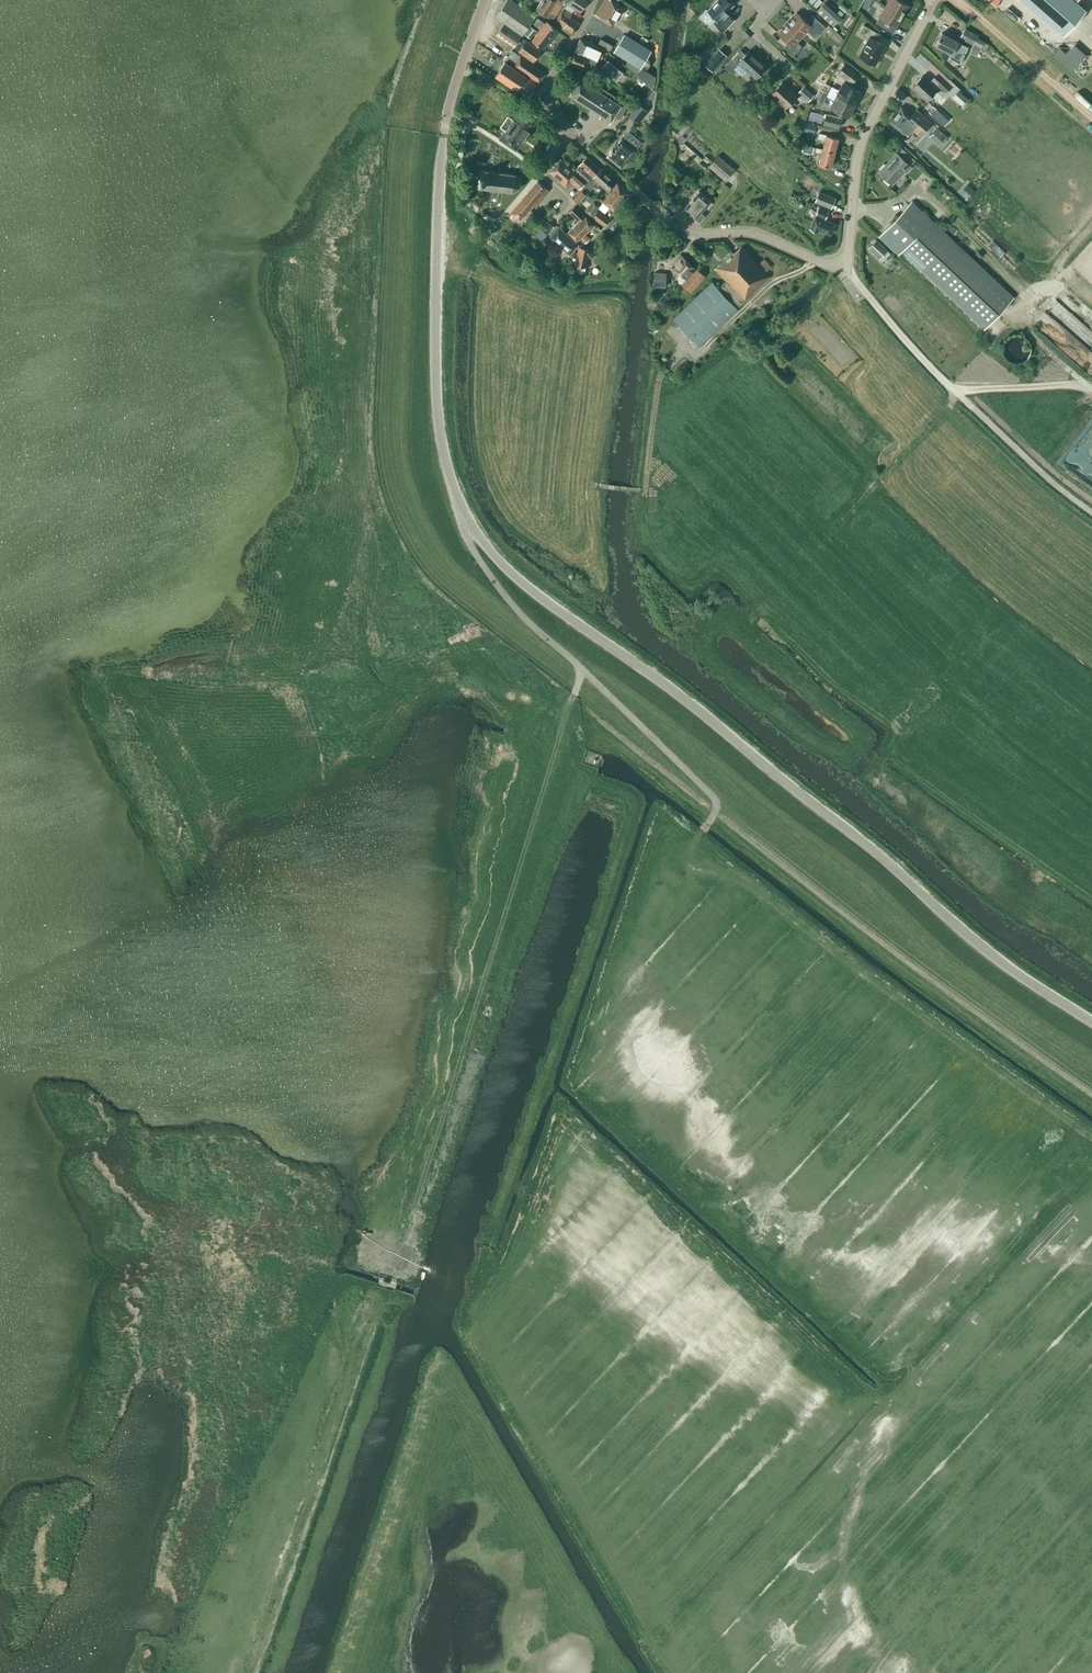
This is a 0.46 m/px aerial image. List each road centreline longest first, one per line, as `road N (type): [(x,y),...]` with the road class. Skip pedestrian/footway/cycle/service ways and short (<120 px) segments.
road 1 (tertiary): [(1091,1023),(990,956),(895,868),(527,587),(462,513),(437,407),(443,135),(485,0)]
road 2 (residential): [(840,264),(758,234),(700,234),(634,193),(567,131)]
road 3 (residential): [(840,264),(848,257),(861,145),(932,3)]
road 4 (residential): [(567,131),(551,105),(554,83),(594,0)]
road 5 (track): [(952,390),(1073,382),(1091,389)]

